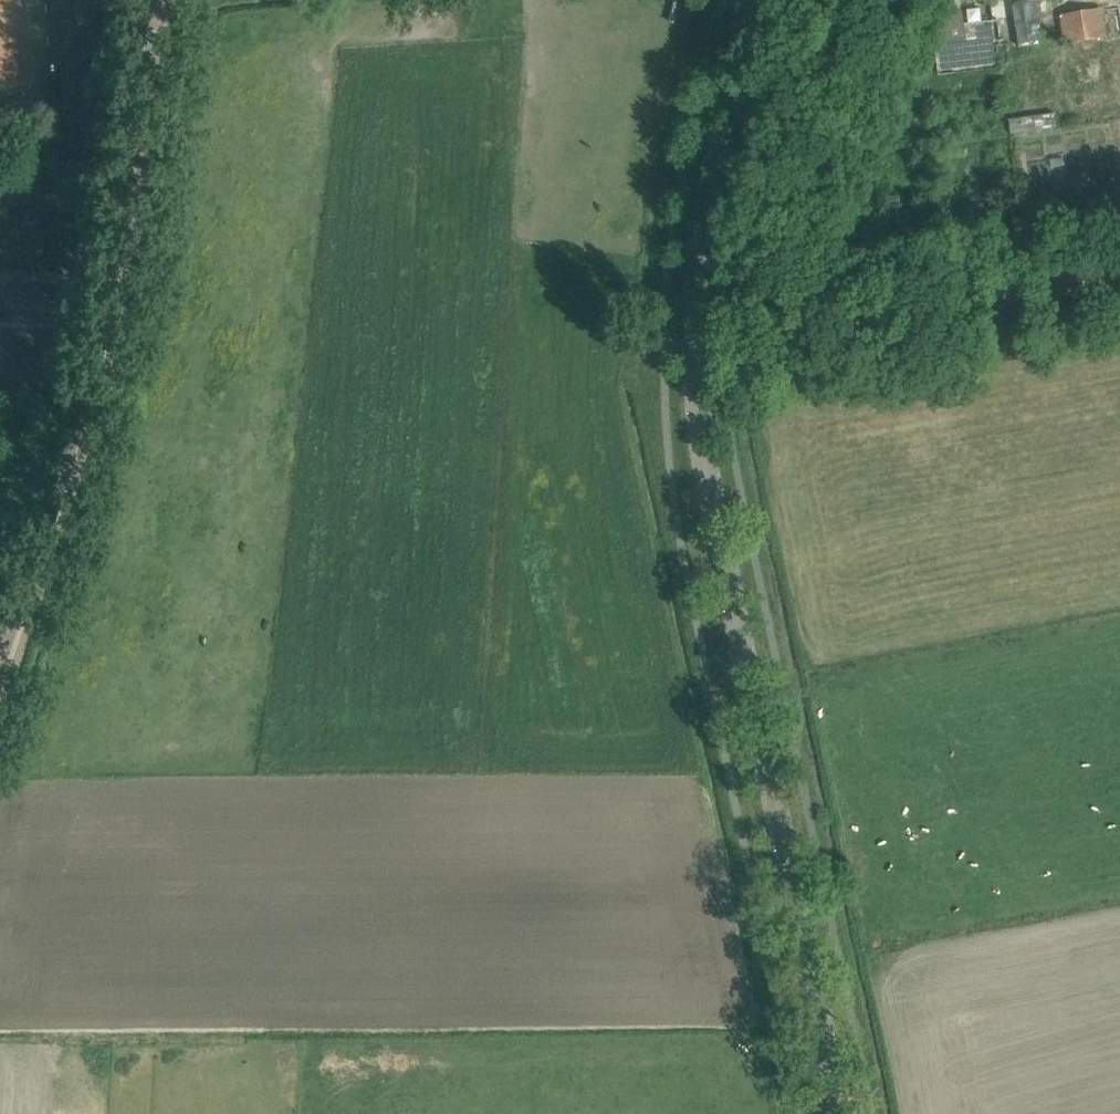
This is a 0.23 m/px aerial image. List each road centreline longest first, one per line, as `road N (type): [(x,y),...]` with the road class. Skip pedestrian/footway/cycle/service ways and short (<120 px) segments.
road 1 (tertiary): [(842,1113),(735,617),(700,400),(704,217),(717,140),(760,0)]
road 2 (unclassified): [(0,688),(104,346),(164,0)]

